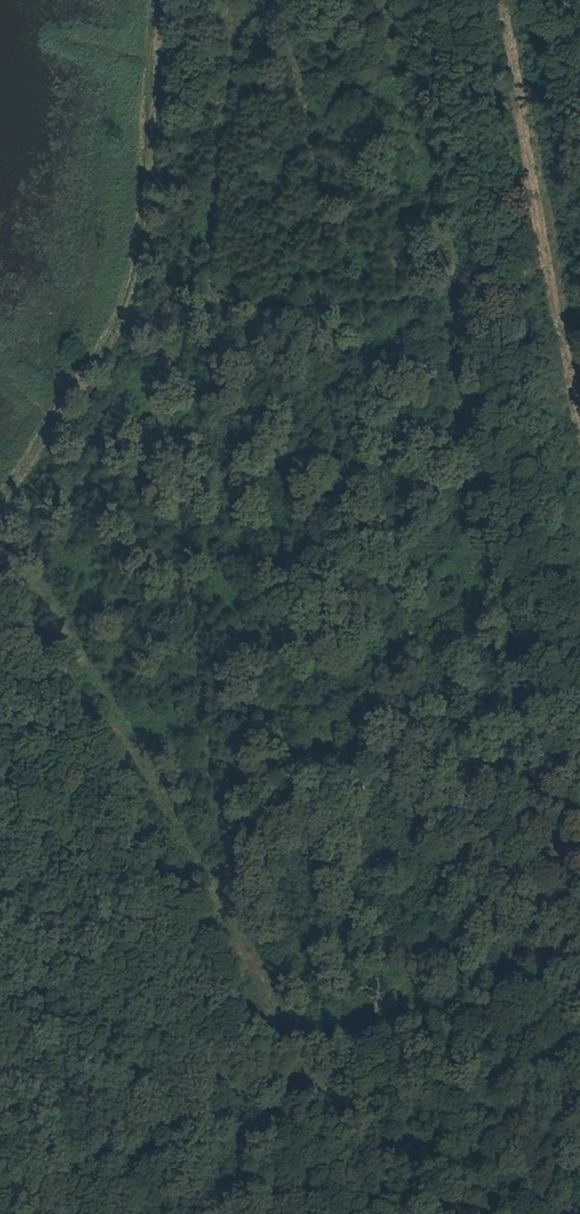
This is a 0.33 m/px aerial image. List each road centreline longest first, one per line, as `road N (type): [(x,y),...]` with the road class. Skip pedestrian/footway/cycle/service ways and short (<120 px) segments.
road 1 (track): [(0,640),(140,517),(201,409),(242,215),(255,0)]
road 2 (track): [(461,1213),(0,774)]
road 3 (track): [(0,533),(118,349),(169,0)]
road 4 (track): [(579,827),(321,1080),(161,1213)]

